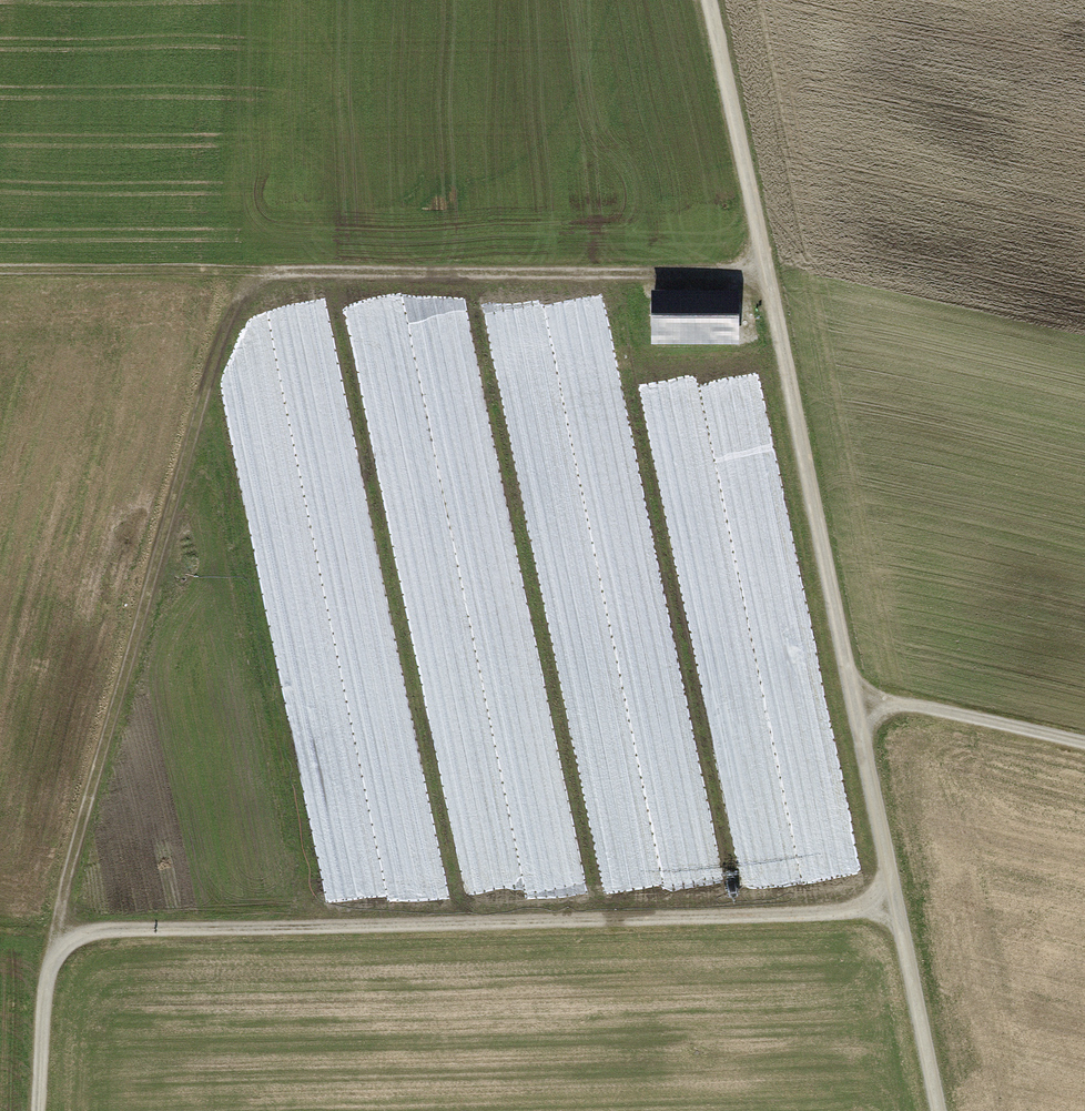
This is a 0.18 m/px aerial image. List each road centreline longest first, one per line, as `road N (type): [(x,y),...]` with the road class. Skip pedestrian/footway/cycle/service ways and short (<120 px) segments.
road 1 (track): [(713,0),(937,1110)]
road 2 (track): [(41,1110),(56,940),(896,913)]
road 3 (track): [(0,279),(770,274)]
road 4 (track): [(278,272),(234,313),(56,940),(0,936)]
road 5 (track): [(1084,747),(852,693)]

